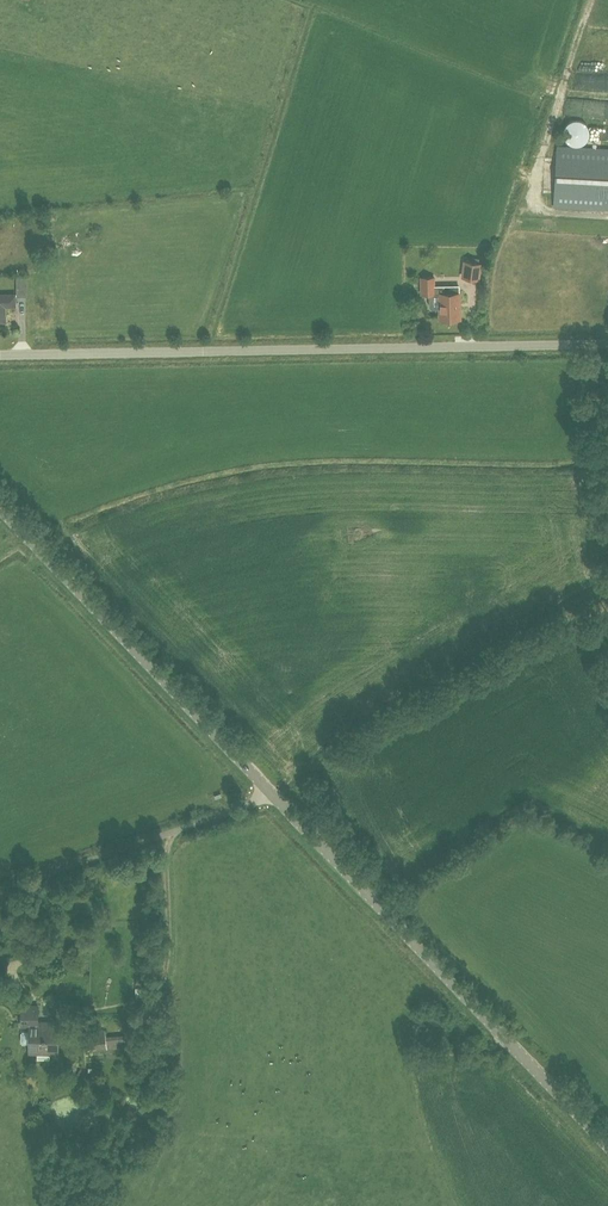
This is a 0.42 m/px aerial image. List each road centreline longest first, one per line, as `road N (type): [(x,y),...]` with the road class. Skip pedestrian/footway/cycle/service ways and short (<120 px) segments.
road 1 (unclassified): [(0,355),(607,343)]
road 2 (unclassified): [(607,1146),(273,793)]
road 3 (unclassified): [(273,793),(0,507)]
road 4 (residential): [(273,793),(0,889)]

